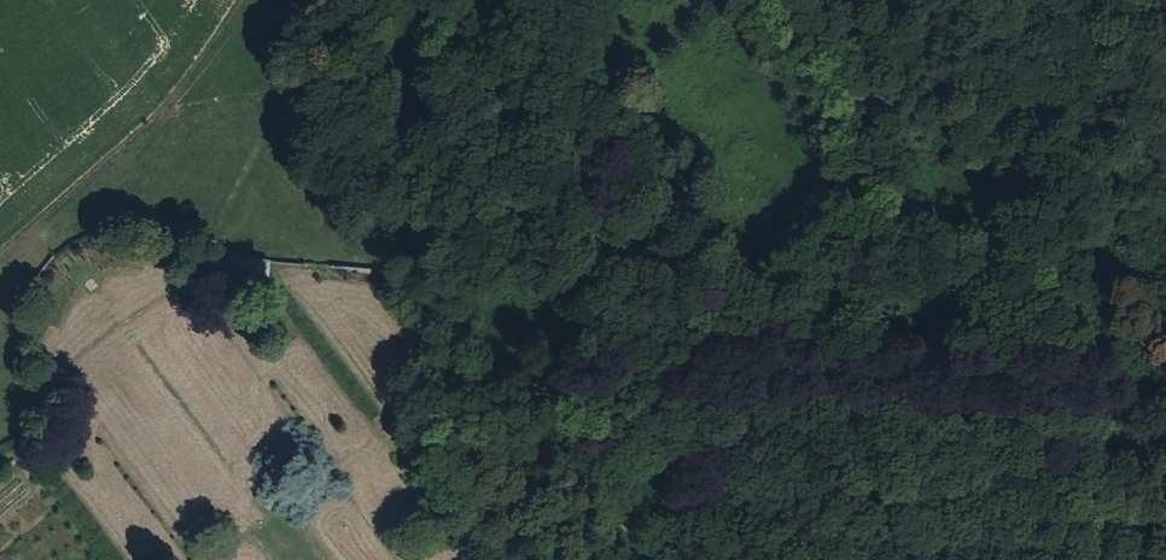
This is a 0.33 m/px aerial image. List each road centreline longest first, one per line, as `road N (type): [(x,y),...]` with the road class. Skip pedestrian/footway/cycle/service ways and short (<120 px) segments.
road 1 (unclassified): [(772,0),(815,71),(849,151),(854,201),(844,221),(572,432),(573,456),(650,559)]

